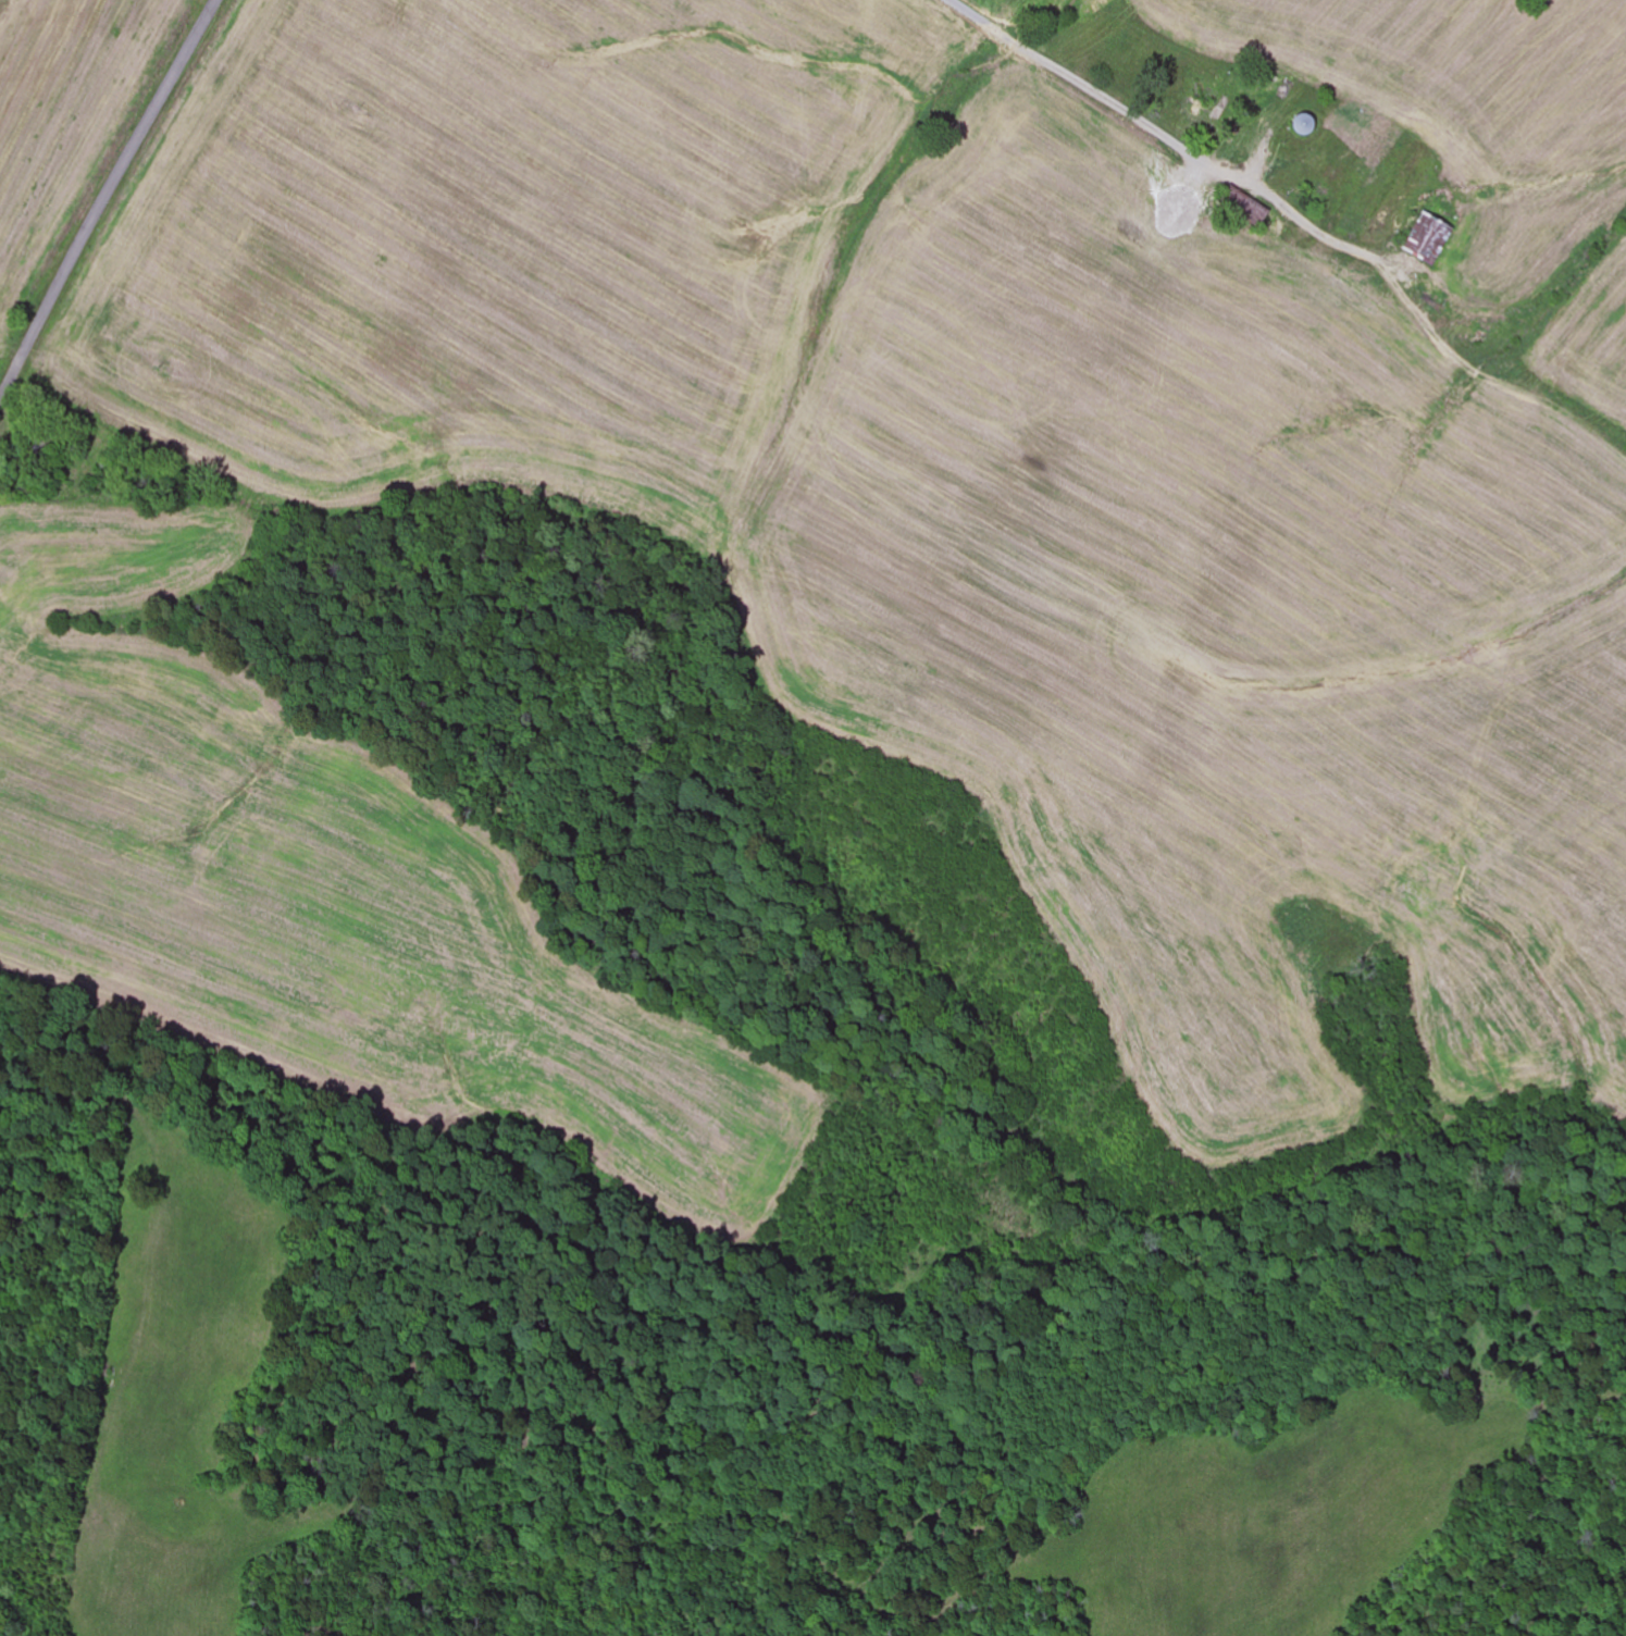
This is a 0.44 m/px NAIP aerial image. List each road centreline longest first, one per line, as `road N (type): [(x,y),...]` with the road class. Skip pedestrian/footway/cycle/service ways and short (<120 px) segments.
road 1 (residential): [(0,401),(215,0)]

